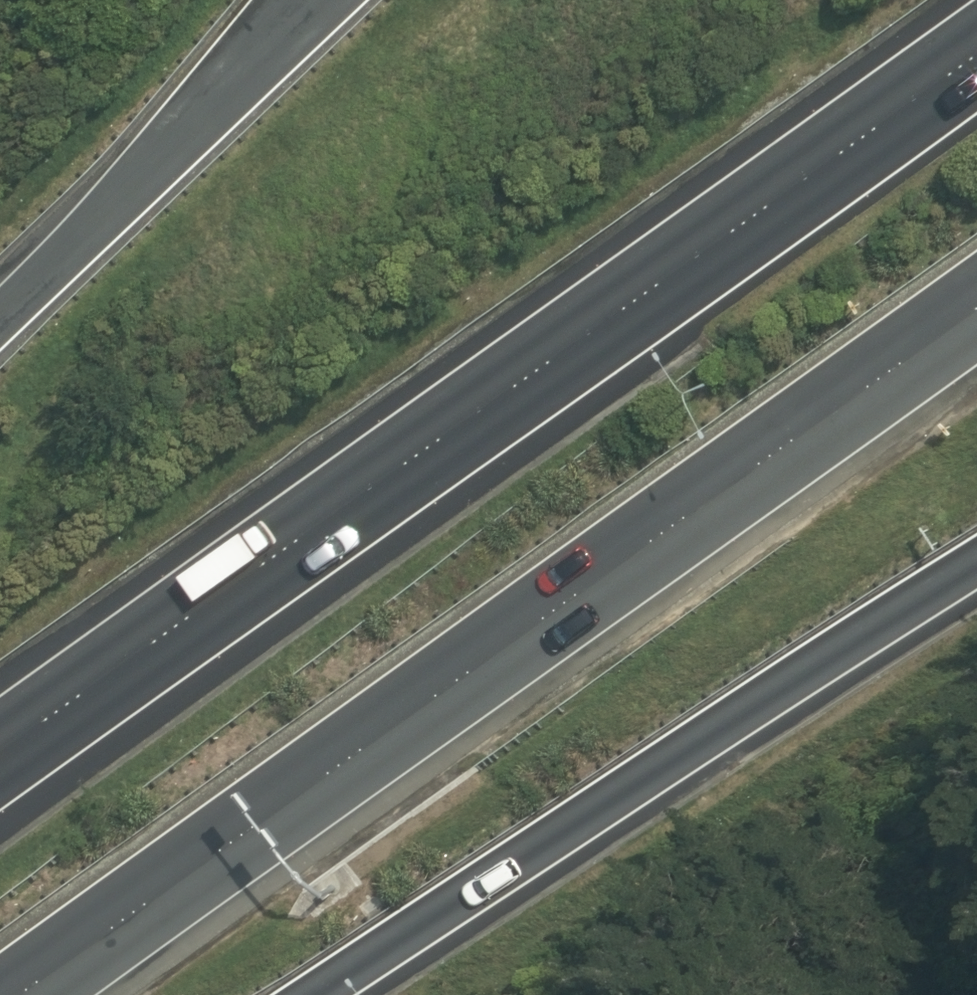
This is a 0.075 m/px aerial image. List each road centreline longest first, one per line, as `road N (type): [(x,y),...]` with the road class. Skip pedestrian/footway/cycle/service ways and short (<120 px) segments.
road 1 (motorway): [(0,751),(976,47)]
road 2 (motorway): [(976,307),(20,994)]
road 3 (motorway): [(976,563),(308,994)]
road 4 (motorway): [(0,317),(317,0)]

